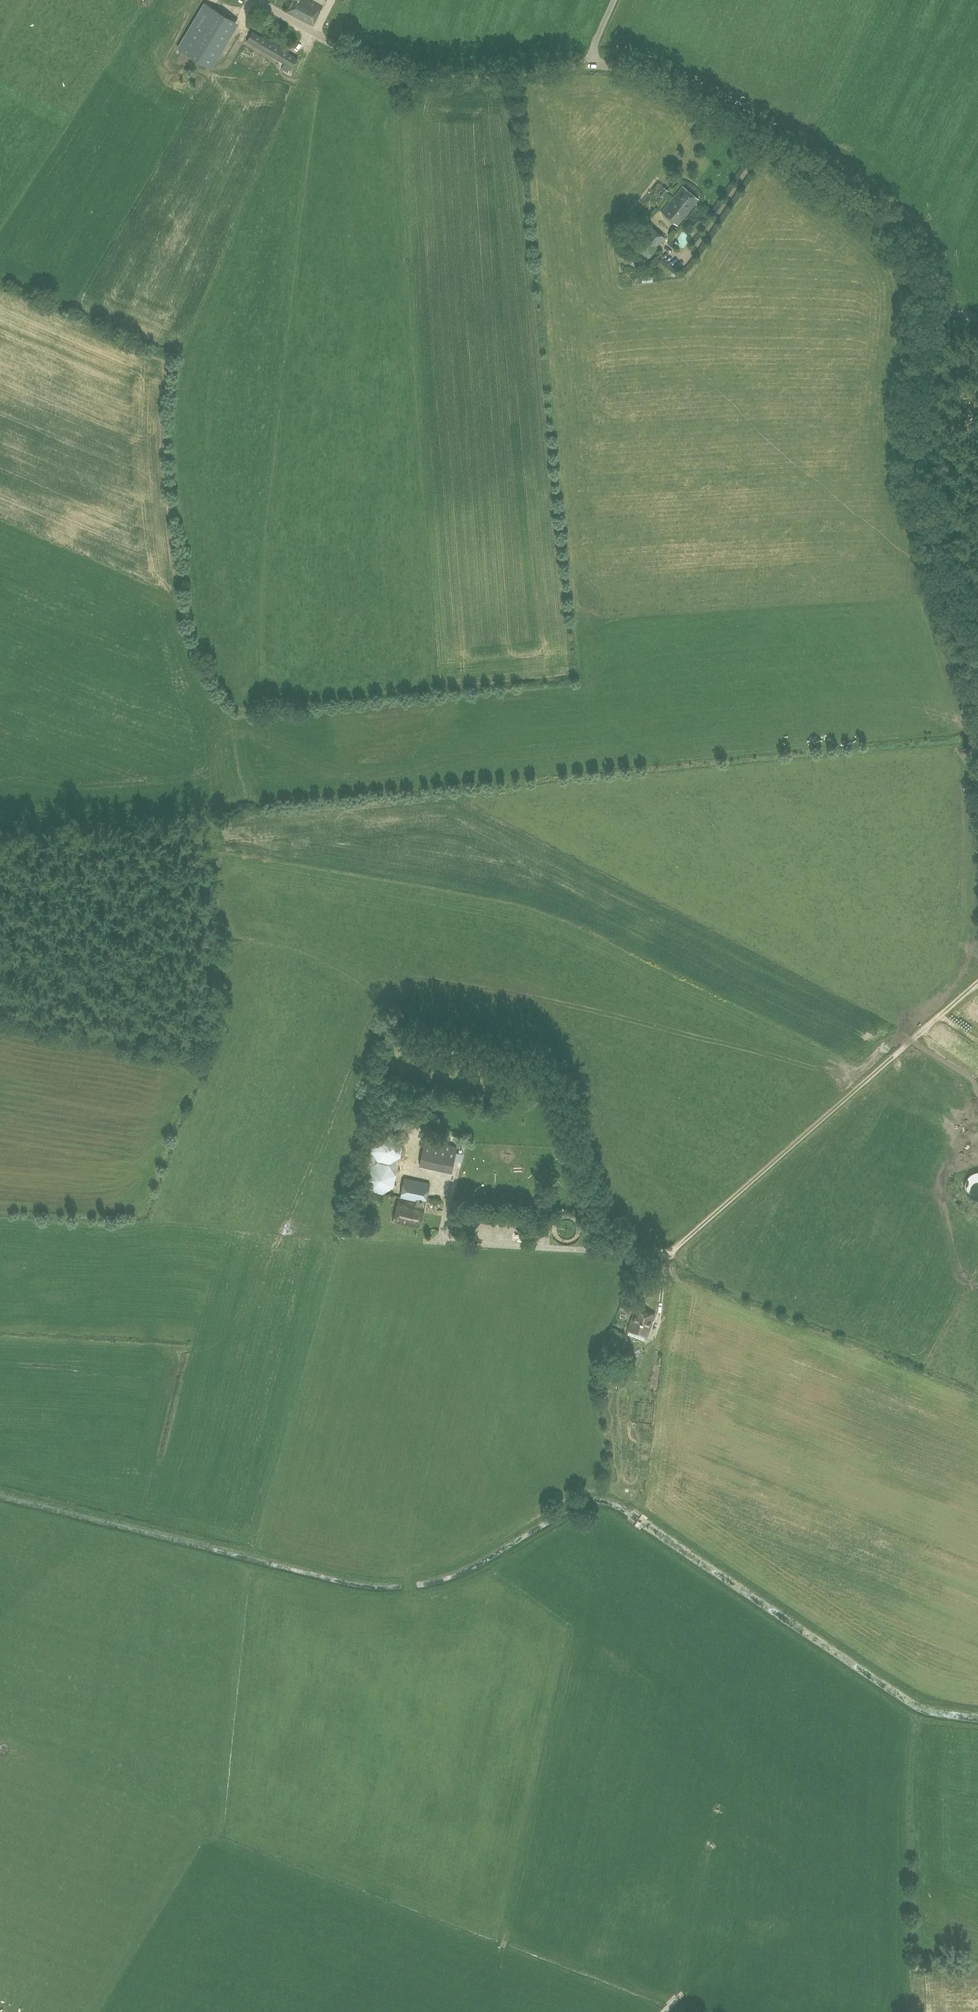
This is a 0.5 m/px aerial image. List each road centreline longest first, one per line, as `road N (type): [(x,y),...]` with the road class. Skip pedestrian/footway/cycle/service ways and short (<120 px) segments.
road 1 (unclassified): [(977,703),(909,437),(912,274),(873,213),(746,127),(653,80),(583,67),(463,80),(402,73),(264,0)]
road 2 (track): [(977,984),(670,1253),(656,1328)]
road 3 (track): [(670,1253),(440,1240)]

